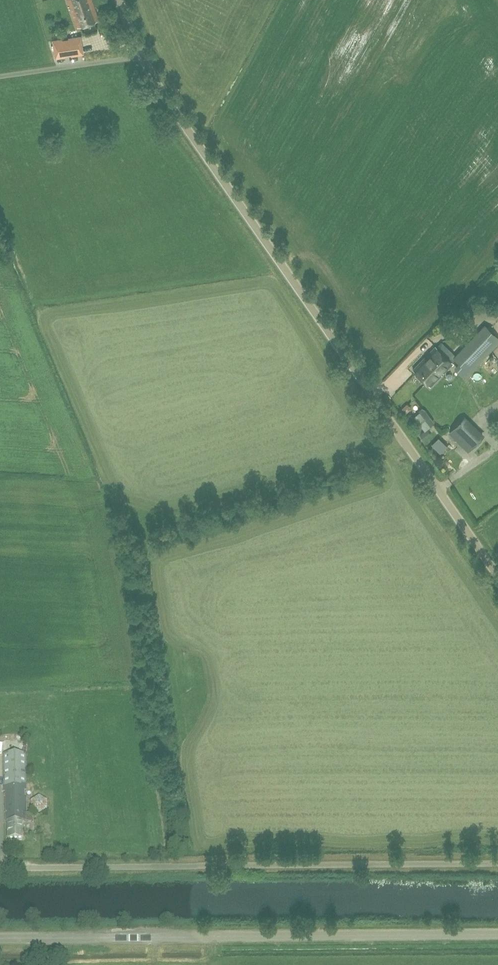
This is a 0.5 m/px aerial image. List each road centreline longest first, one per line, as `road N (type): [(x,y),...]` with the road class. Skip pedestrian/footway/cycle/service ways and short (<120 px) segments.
road 1 (unclassified): [(497,577),(153,79),(118,0)]
road 2 (unclassified): [(0,939),(497,935)]
road 3 (unclassified): [(0,867),(497,864)]

